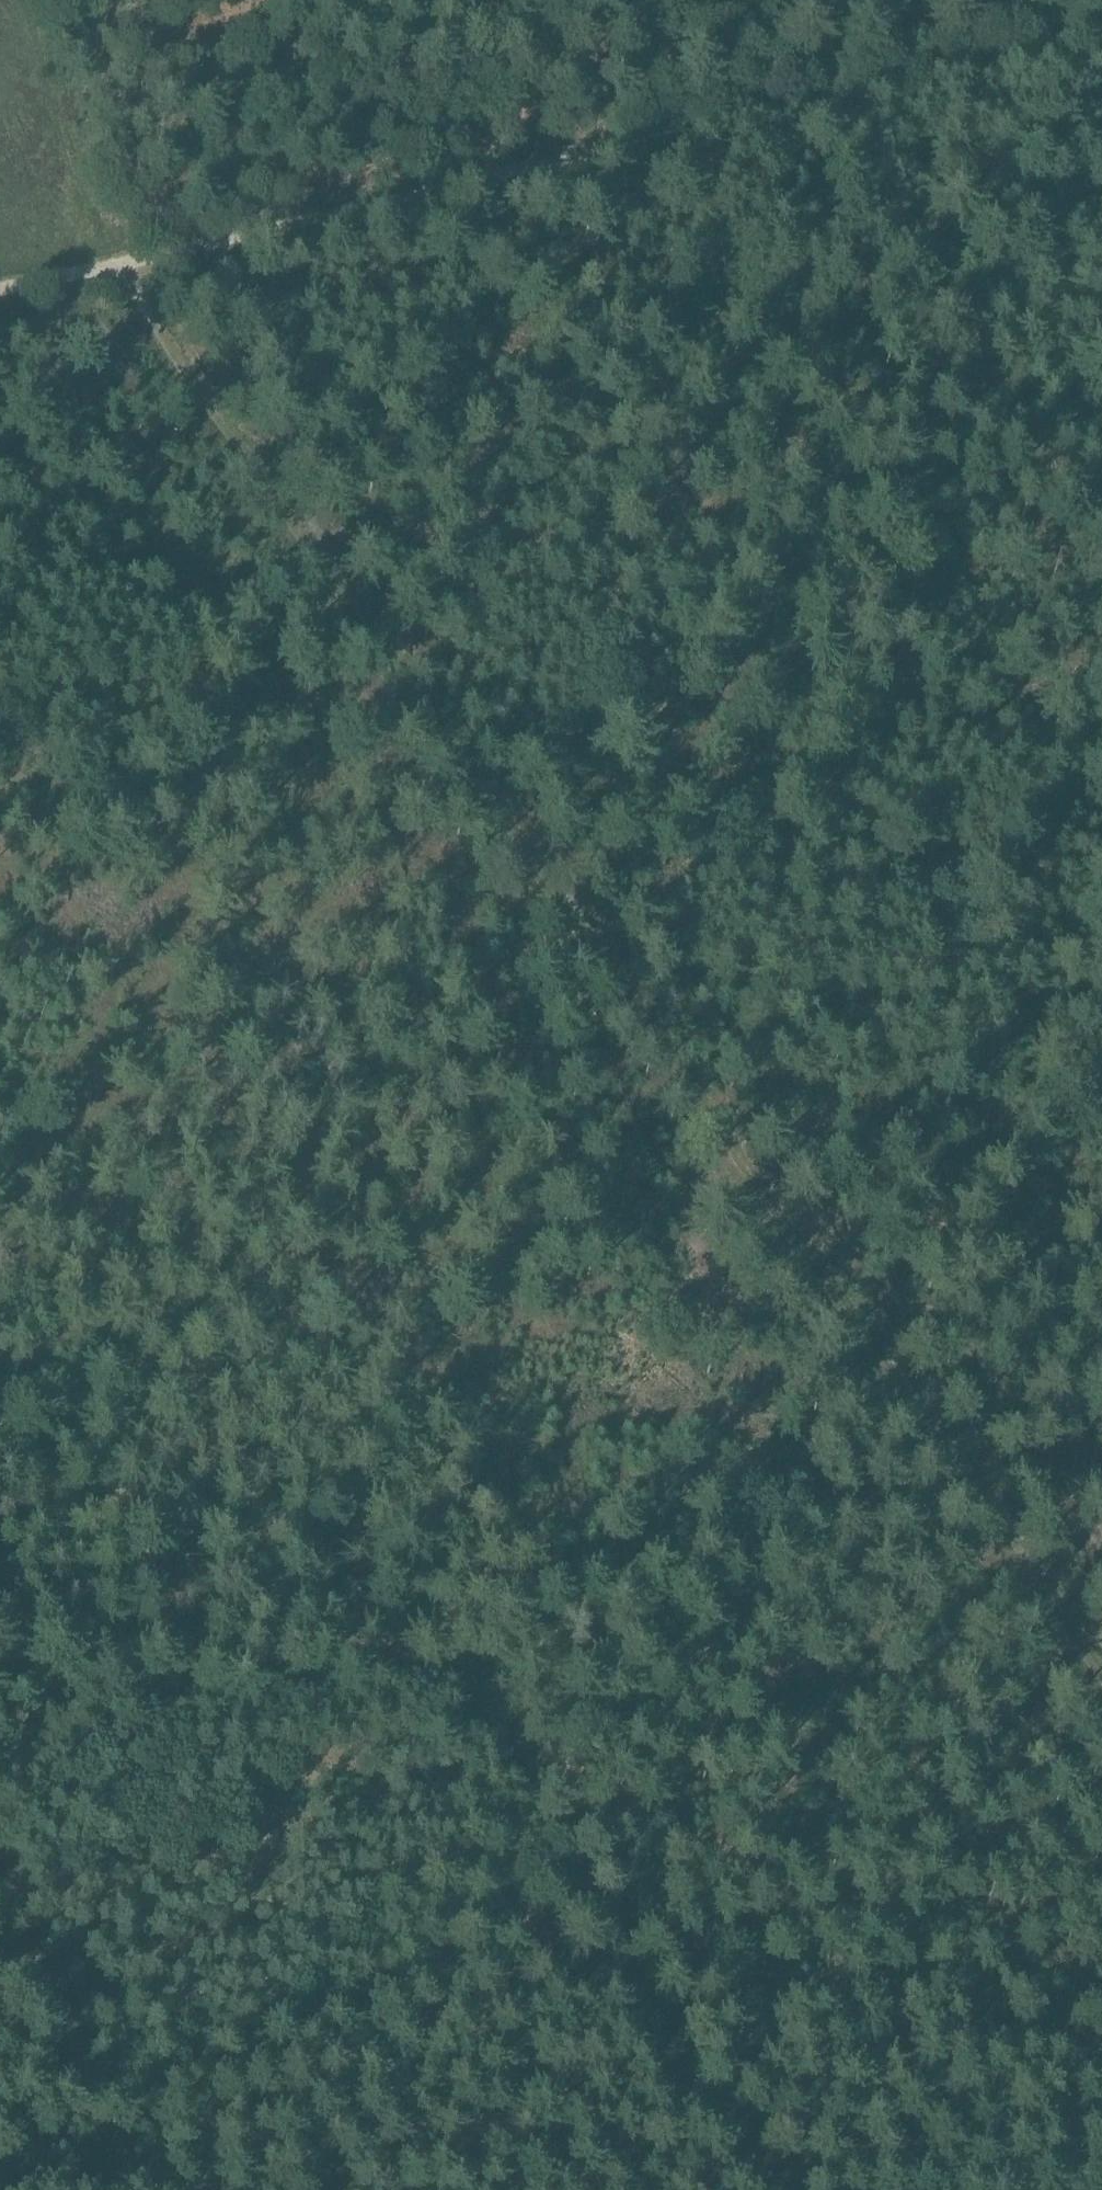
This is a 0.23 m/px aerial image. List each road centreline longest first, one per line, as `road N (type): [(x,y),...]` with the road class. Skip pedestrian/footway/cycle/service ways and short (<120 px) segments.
road 1 (track): [(124,259),(179,374),(398,693),(1101,1680)]
road 2 (track): [(1101,27),(789,113),(0,286)]
road 3 (track): [(517,0),(561,158)]

